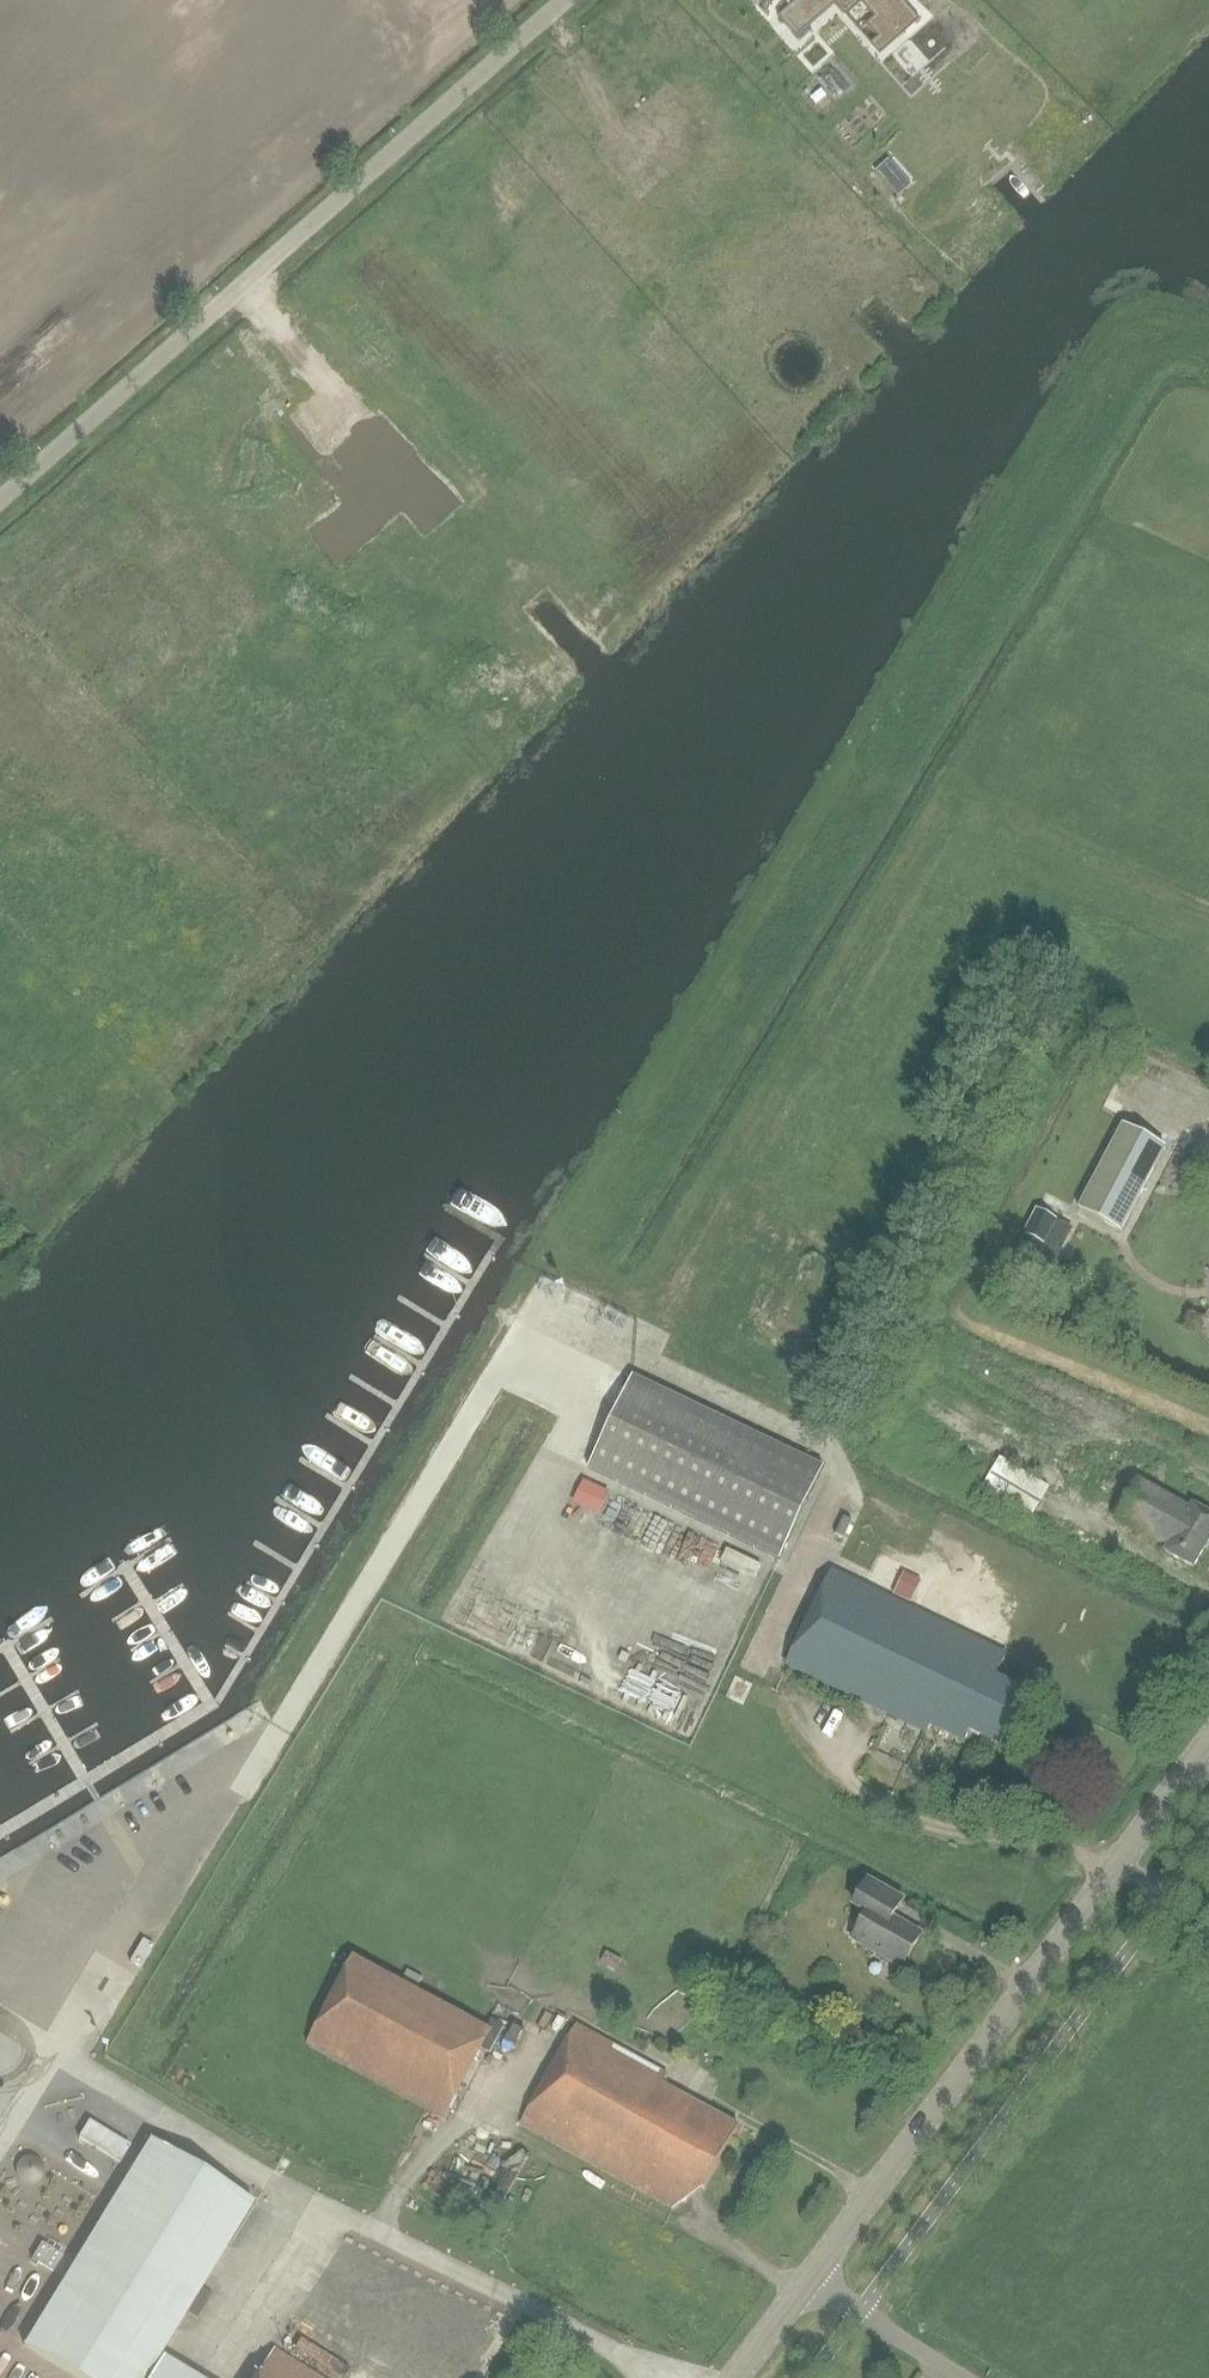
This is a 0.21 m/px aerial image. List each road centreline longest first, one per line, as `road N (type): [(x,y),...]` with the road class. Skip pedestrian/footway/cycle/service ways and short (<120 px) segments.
road 1 (residential): [(0,497),(561,0)]
road 2 (secondary): [(807,2282),(1208,1745)]
road 3 (unclassified): [(962,2377),(807,2282)]
road 4 (secondary): [(736,2377),(807,2282)]

